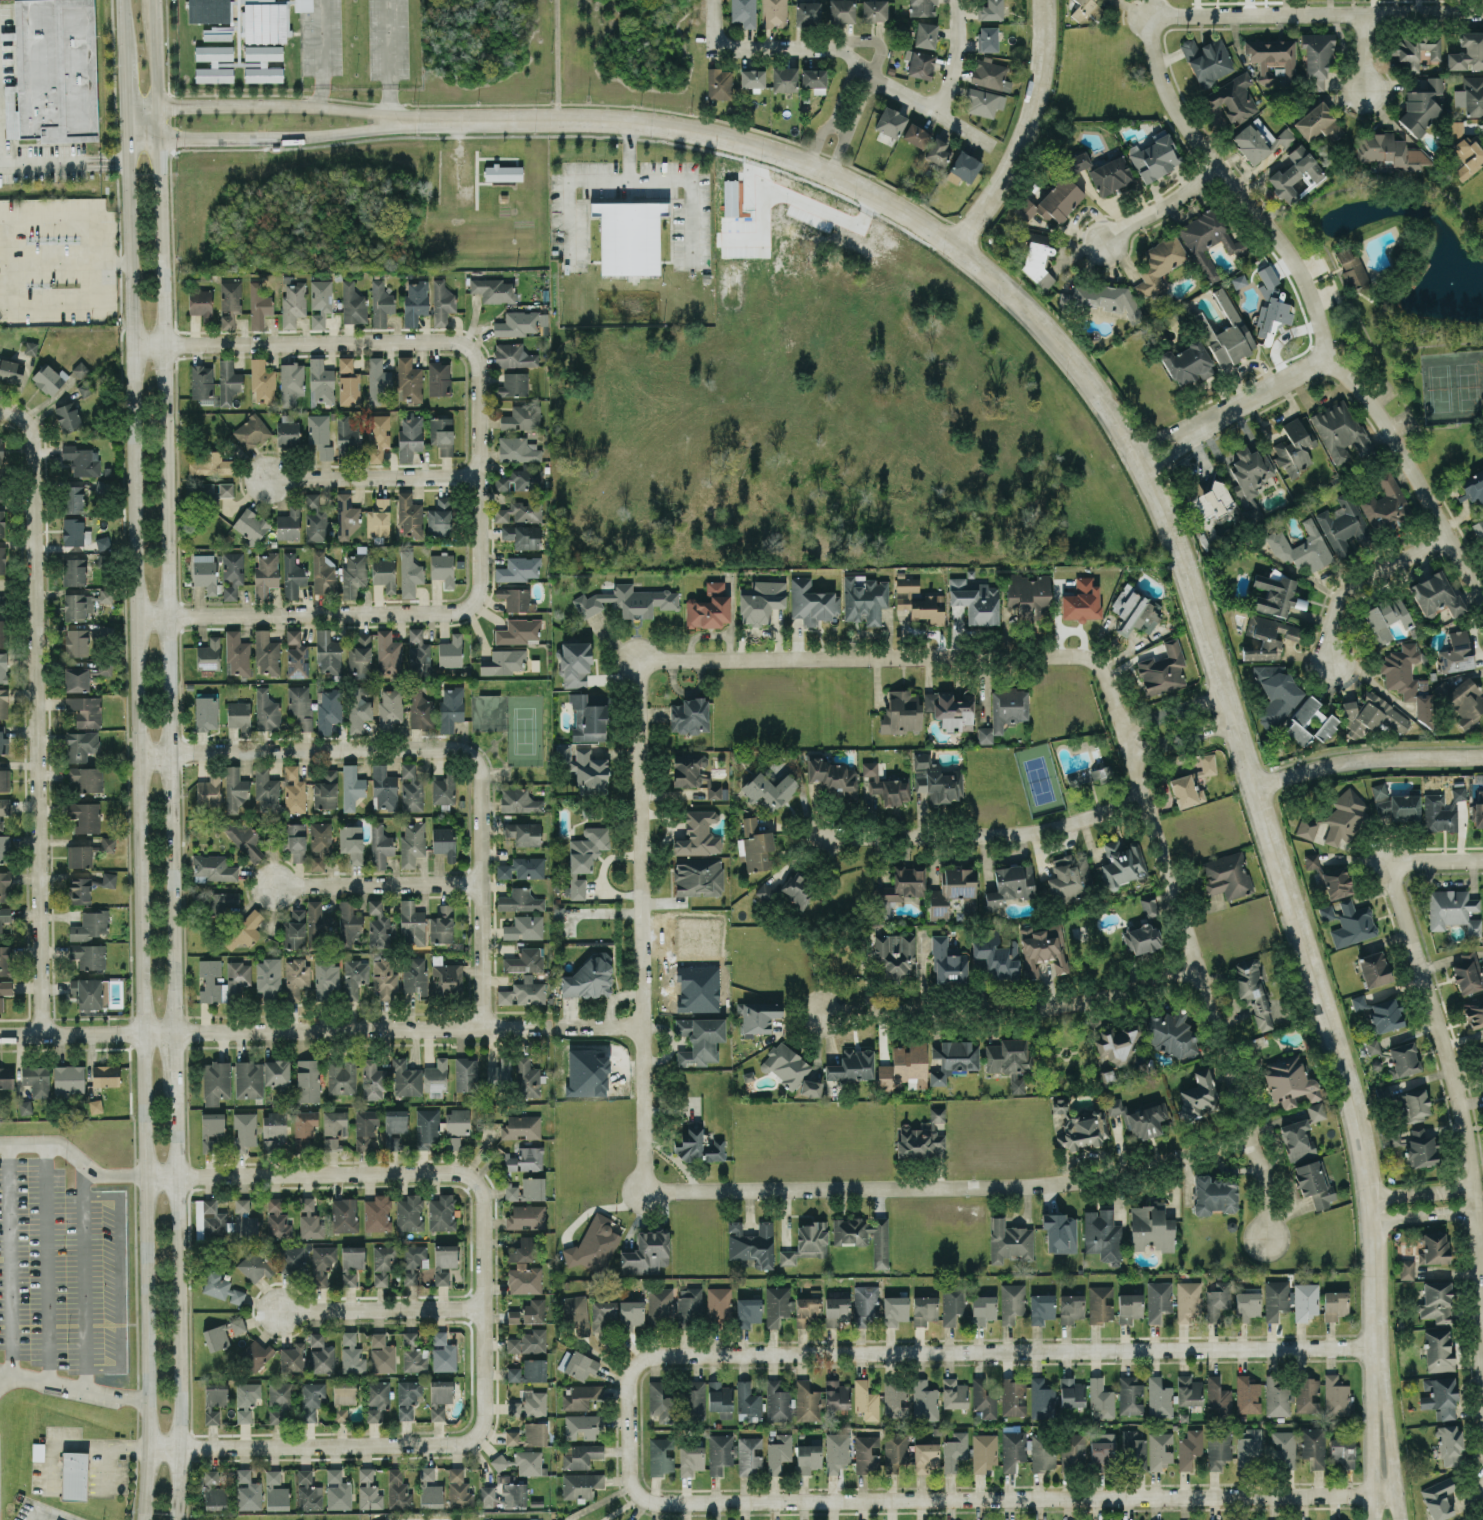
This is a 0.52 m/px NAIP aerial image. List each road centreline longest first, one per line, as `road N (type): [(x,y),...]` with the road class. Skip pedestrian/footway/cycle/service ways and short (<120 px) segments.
road 1 (residential): [(409,120),(618,122),(779,151),(898,205),(961,249),(1076,361),(1172,536),(1351,1098),(1369,1197),(1374,1346)]
road 2 (secondary): [(128,122),(149,1399),(143,1519)]
road 3 (secondary): [(175,1519),(182,1388),(178,1032),(157,138)]
road 4 (residential): [(673,1501),(642,1496),(634,1481),(631,1379),(645,1356),(1374,1346)]
road 5 (residential): [(1396,1493),(673,1501)]
road 6 (residential): [(1482,601),(1397,440),(1327,359),(1297,263),(1164,89),(1148,17)]
road 7 (residential): [(640,1025),(0,1034)]
road 8 (residential): [(643,1192),(1039,1183),(1098,1176),(1255,1132)]
road 9 (residential): [(45,1033),(33,437),(25,420)]
road 10 (residential): [(639,660),(1085,656),(1103,672),(1128,739)]
road 11 (residential): [(643,1192),(639,660)]
road 12 (residential): [(1482,1372),(1474,1187),(1460,1108),(1384,861)]
road 13 (residential): [(1128,739),(1255,1132),(1267,1235)]
road 14 (residential): [(455,1443),(476,1440),(488,1402),(482,1182),(447,1169),(368,1171)]
road 15 (residential): [(1202,966),(1040,1010),(817,1012)]
road 16 (residential): [(475,600),(455,612),(137,618)]
road 17 (residential): [(132,346),(469,347)]
road 18 (residential): [(1148,17),(1482,13)]
road 19 (residential): [(140,751),(472,755)]
road 20 (residential): [(1149,799),(1032,836),(824,837)]
road 21 (residential): [(148,1448),(455,1443)]
road 22 (residential): [(991,143),(827,45),(715,45)]
road 23 (residential): [(472,755),(480,769),(484,1027)]
road 24 (residential): [(961,249),(1029,123),(1042,74),(1044,0)]
road 25 (residential): [(469,347),(478,360),(475,600)]
road 26 (residential): [(157,138),(300,137),(409,120)]
road 27 (residential): [(409,120),(289,104),(184,105),(158,113)]
road 28 (residential): [(1482,756),(1364,758),(1254,787)]
road 29 (residential): [(368,1171),(146,1177)]
road 30 (residential): [(1136,459),(1327,359)]
road 31 (residential): [(478,476),(265,479)]
road 32 (residential): [(482,883),(272,884)]
road 33 (residential): [(489,1307),(281,1310)]
road 34 (residential): [(1447,537),(1353,585),(1336,605),(1332,663)]
road 35 (residential): [(1398,1519),(1374,1346)]
road 36 (residential): [(1374,1346),(1370,1519)]
road 37 (residential): [(1216,164),(1103,243)]

